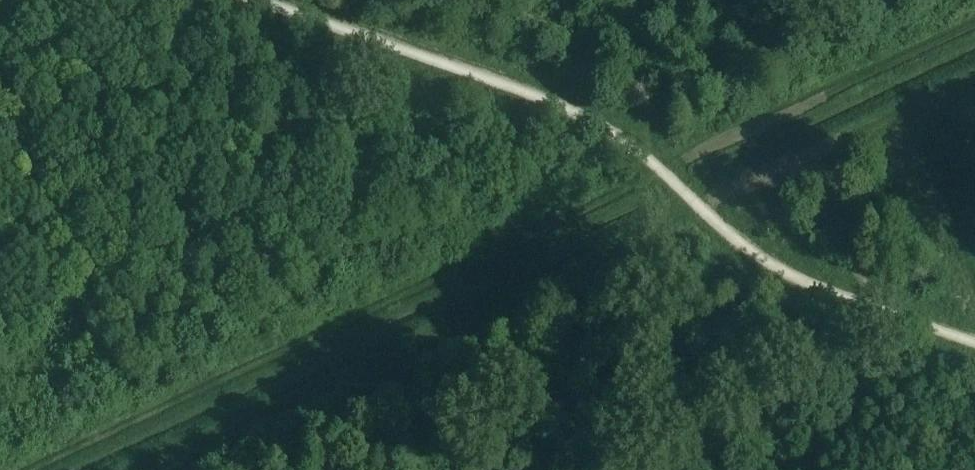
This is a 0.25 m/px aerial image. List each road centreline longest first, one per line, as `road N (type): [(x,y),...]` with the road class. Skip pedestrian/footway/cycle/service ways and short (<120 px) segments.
road 1 (track): [(137,469),(974,78)]
road 2 (track): [(974,341),(759,262),(641,153),(578,112),(261,0)]
road 3 (track): [(662,175),(27,469)]
road 4 (track): [(429,469),(387,355)]

